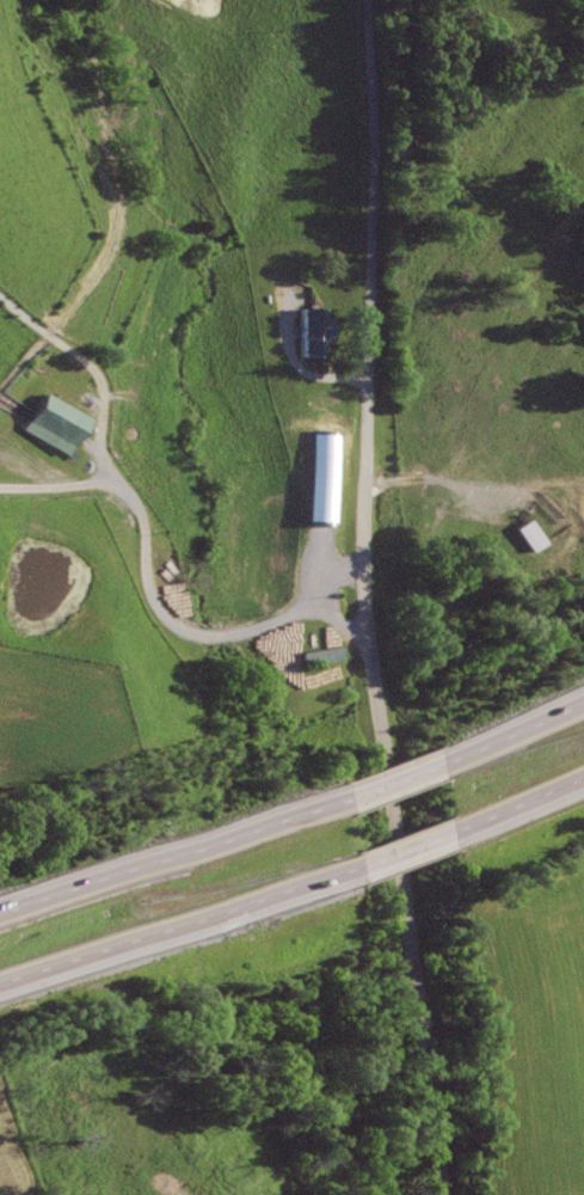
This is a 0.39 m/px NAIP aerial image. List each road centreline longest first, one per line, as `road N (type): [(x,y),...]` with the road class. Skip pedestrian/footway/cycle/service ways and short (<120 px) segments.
road 1 (residential): [(446,1194),(370,588),(377,172),(371,0)]
road 2 (track): [(300,615),(207,637),(178,629),(154,599),(137,508),(111,473),(64,488),(0,486)]
road 3 (motorway): [(0,987),(371,862)]
road 4 (motorway): [(356,788),(0,911)]
road 5 (track): [(111,473),(94,441),(103,402),(92,373),(0,303)]
road 6 (motorway): [(583,696),(430,760)]
road 7 (motorway): [(447,835),(583,777)]

